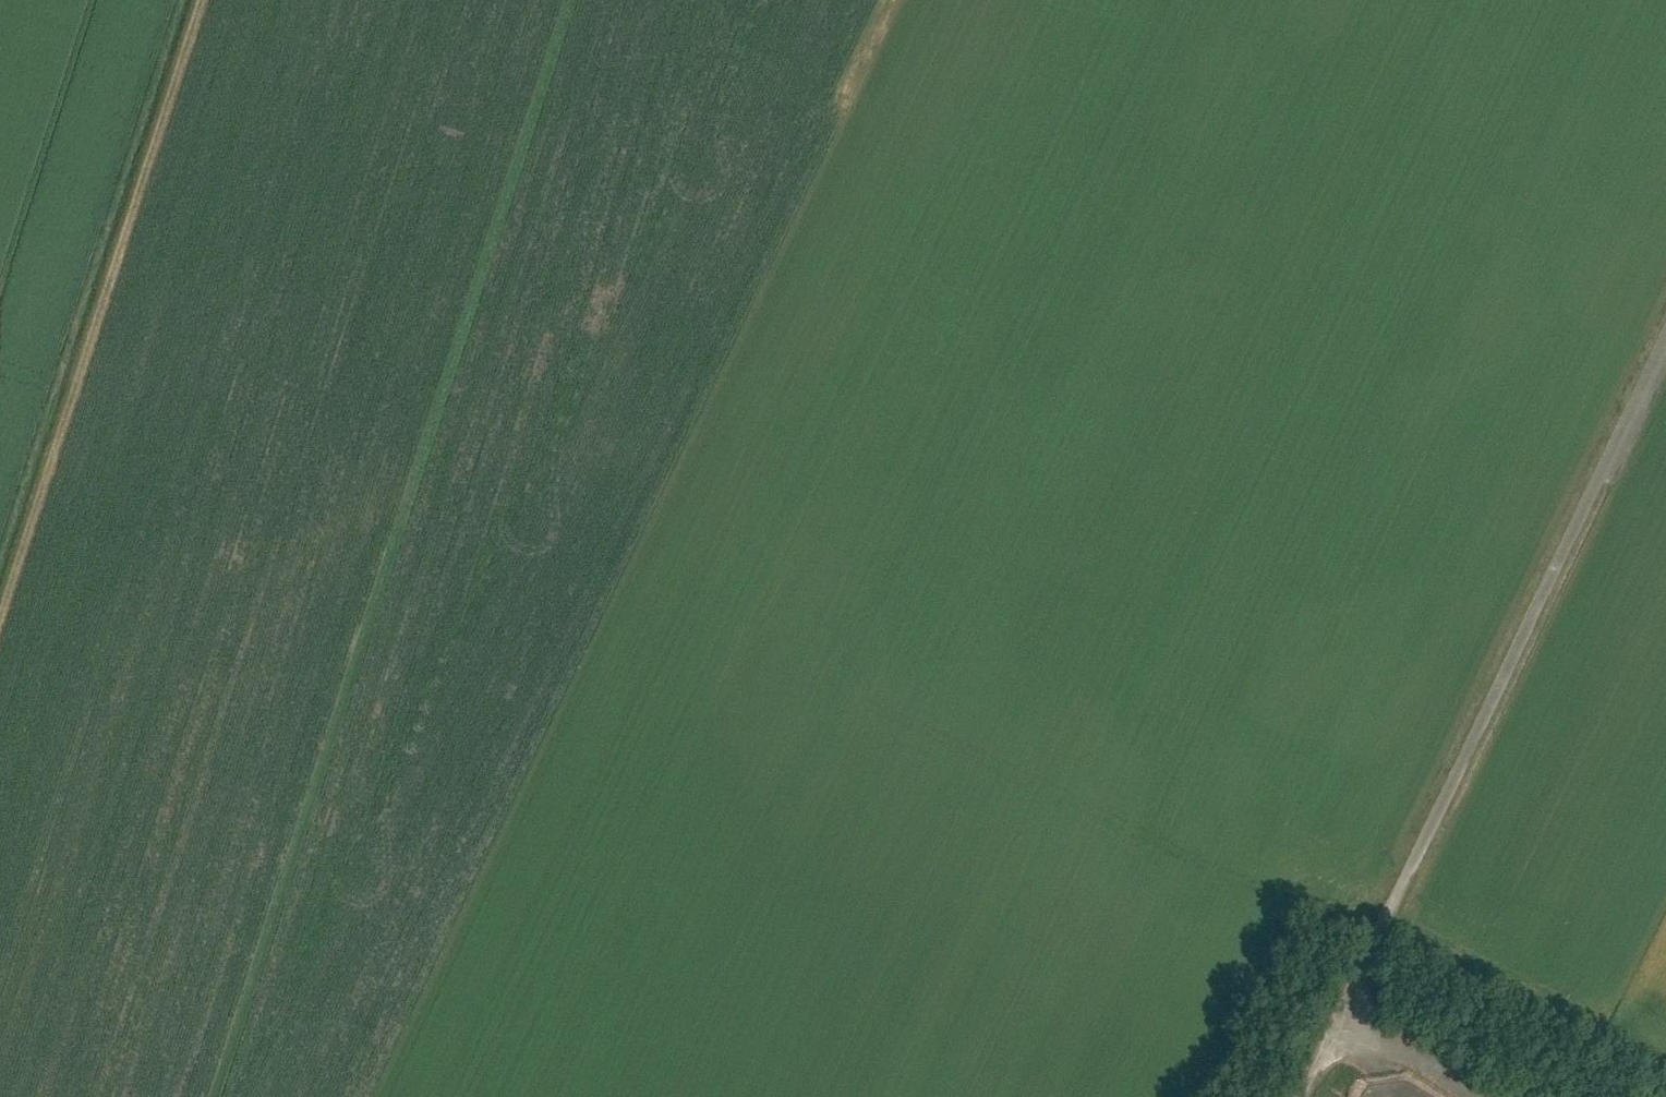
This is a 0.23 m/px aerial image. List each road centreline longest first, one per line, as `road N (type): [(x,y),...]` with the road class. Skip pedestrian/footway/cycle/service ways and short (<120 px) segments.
road 1 (track): [(168,0),(0,518)]

